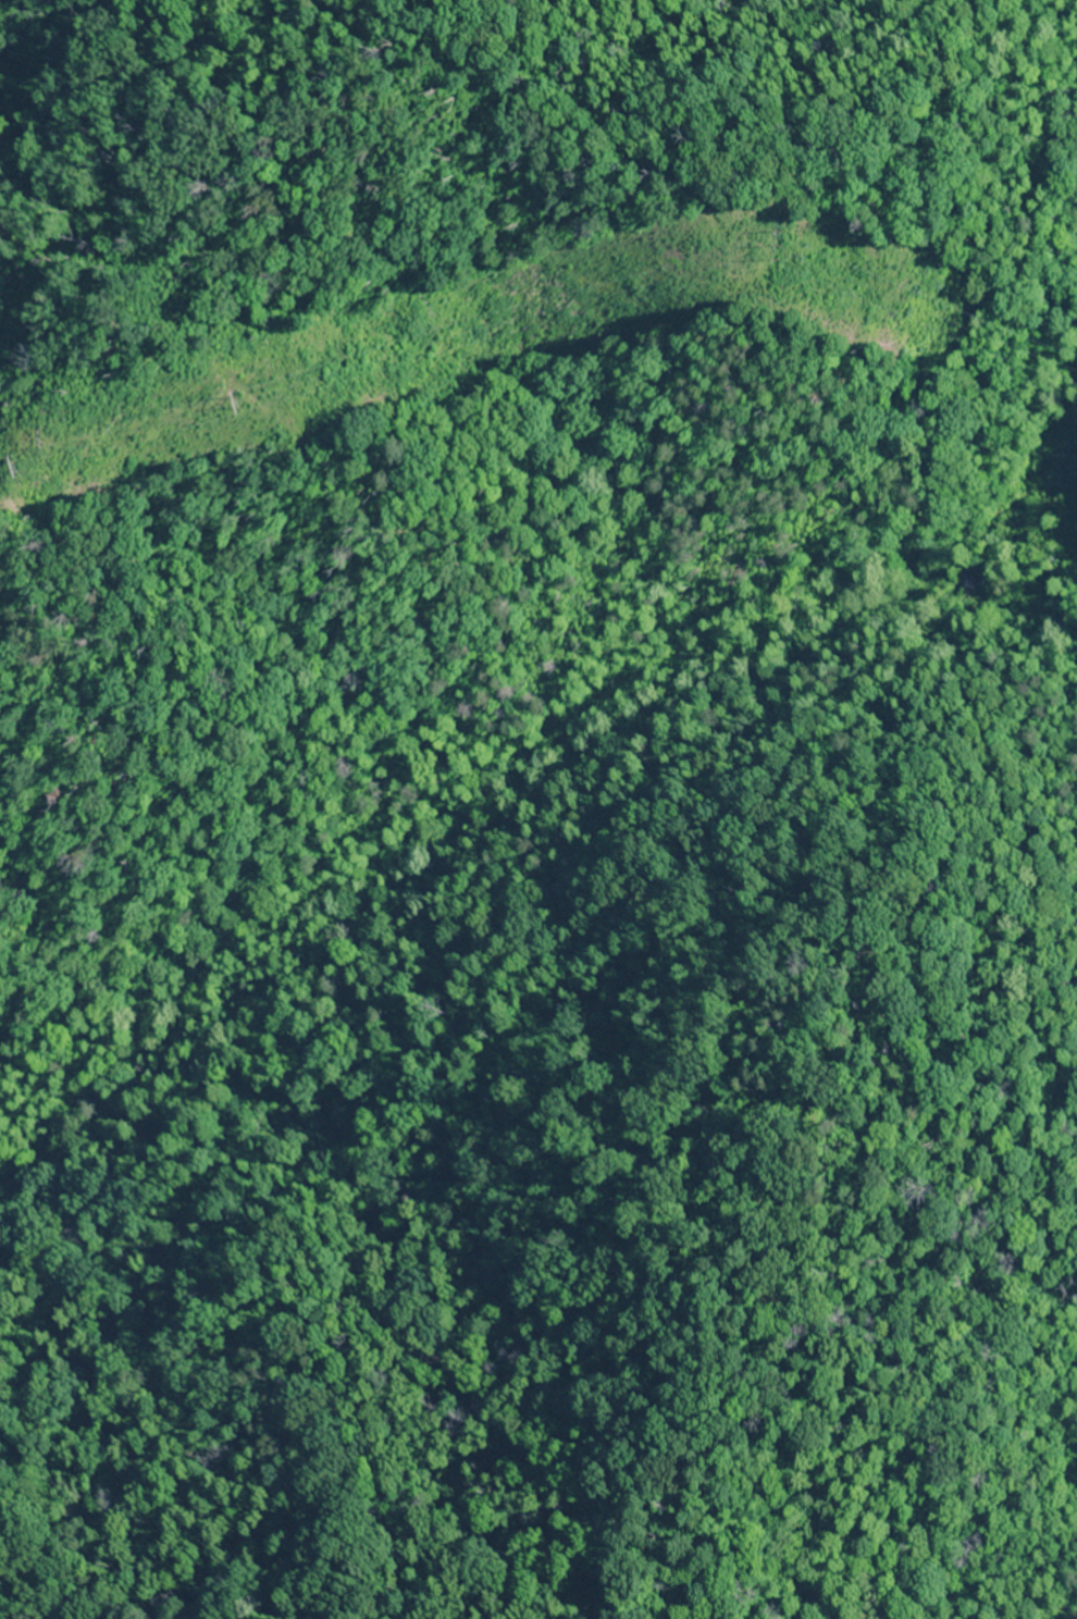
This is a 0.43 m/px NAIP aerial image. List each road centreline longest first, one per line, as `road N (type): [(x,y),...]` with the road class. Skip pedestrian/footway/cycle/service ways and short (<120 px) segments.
road 1 (residential): [(329,911),(497,734),(597,681),(755,646),(906,582),(1047,570),(1076,536)]

